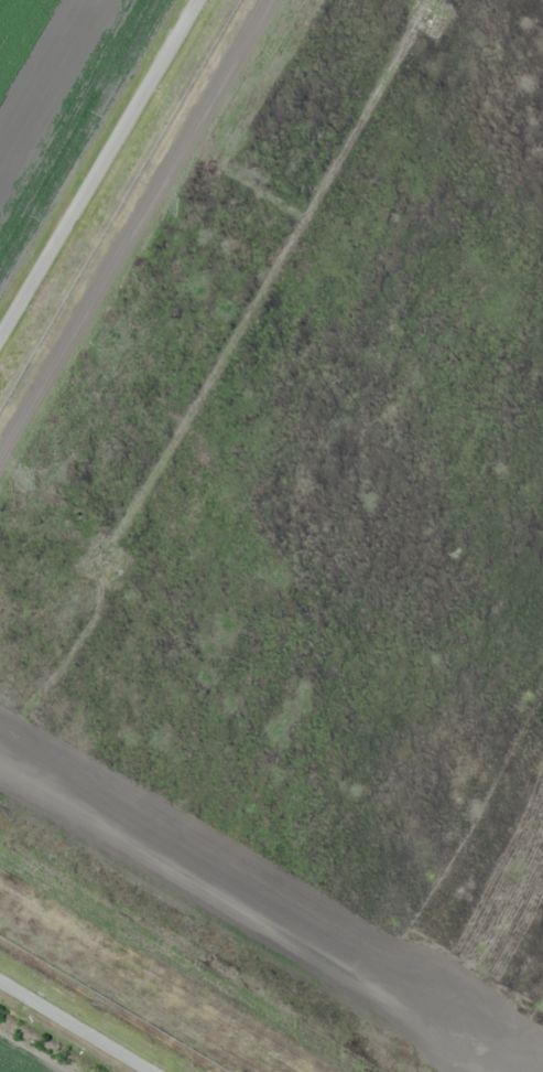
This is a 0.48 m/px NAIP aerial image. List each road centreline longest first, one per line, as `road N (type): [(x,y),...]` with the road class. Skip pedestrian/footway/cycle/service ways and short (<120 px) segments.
road 1 (tertiary): [(196,0),(0,333)]
road 2 (tertiary): [(0,983),(147,1071)]

